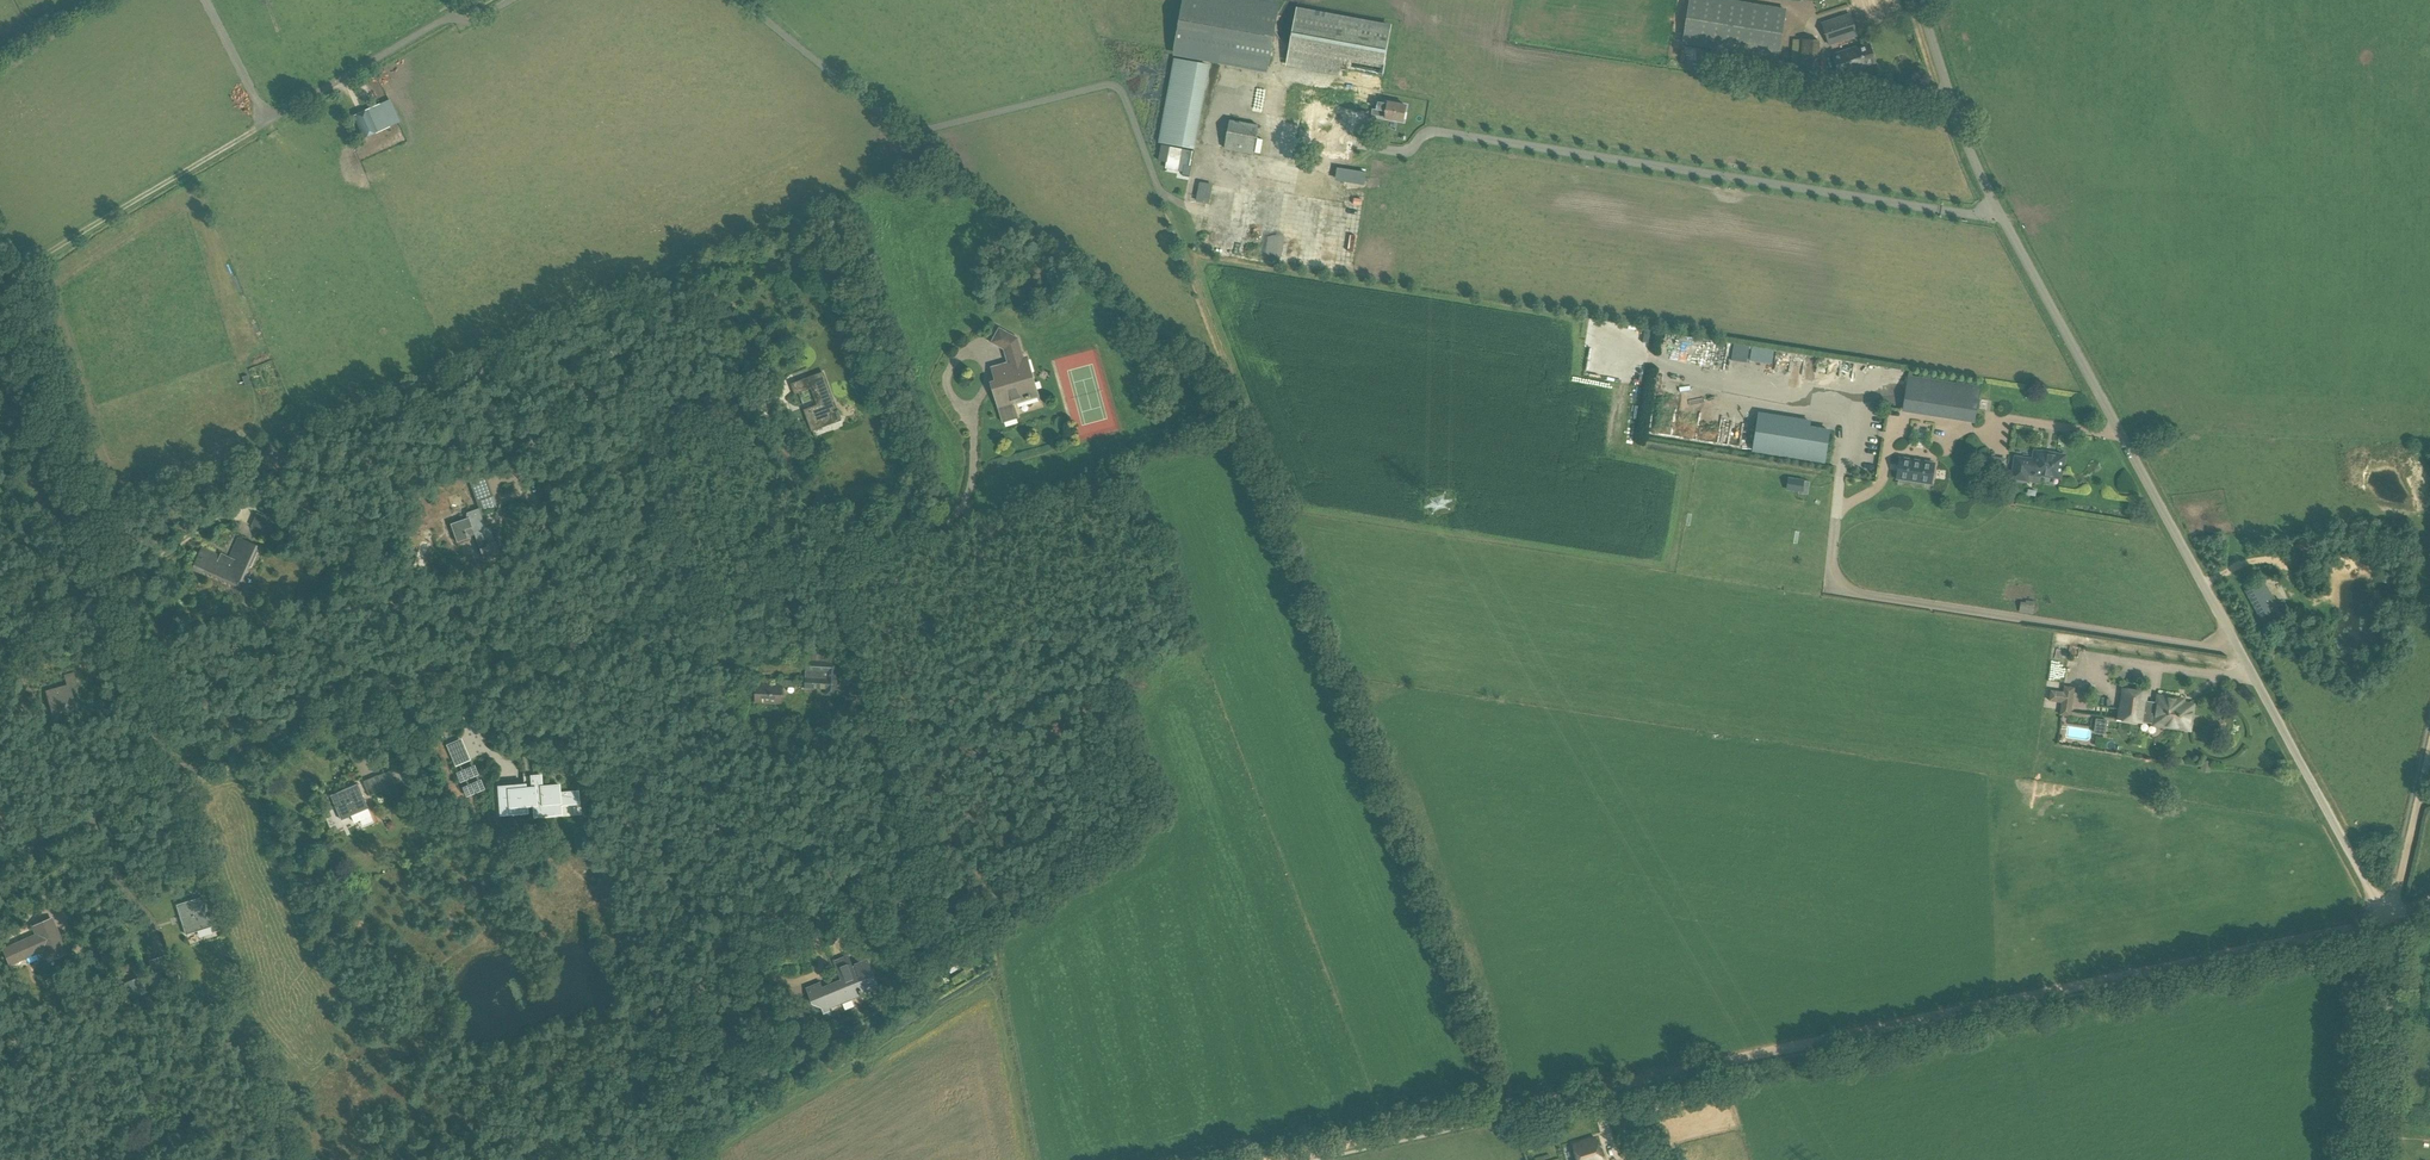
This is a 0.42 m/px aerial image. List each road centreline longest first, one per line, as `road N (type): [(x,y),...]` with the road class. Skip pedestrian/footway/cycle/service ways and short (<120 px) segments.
road 1 (track): [(1285,1159),(2392,923)]
road 2 (unclassified): [(2392,923),(2006,228),(1963,141),(1917,0)]
road 3 (unclassified): [(172,775),(314,708),(949,513),(963,502),(985,384)]
road 4 (track): [(742,0),(906,132),(1111,85),(1123,92),(1161,193),(1187,205),(1213,210),(1272,160),(1323,164),(1327,140),(1347,143)]
road 5 (track): [(21,270),(447,19),(468,23),(509,0)]
road 6 (unclassified): [(172,775),(89,491)]
road 7 (track): [(0,243),(21,270),(89,491)]
road 8 (track): [(2364,1133),(2392,923)]
road 9 (unclassified): [(0,853),(172,775)]
road 10 (track): [(2392,923),(2429,748)]

